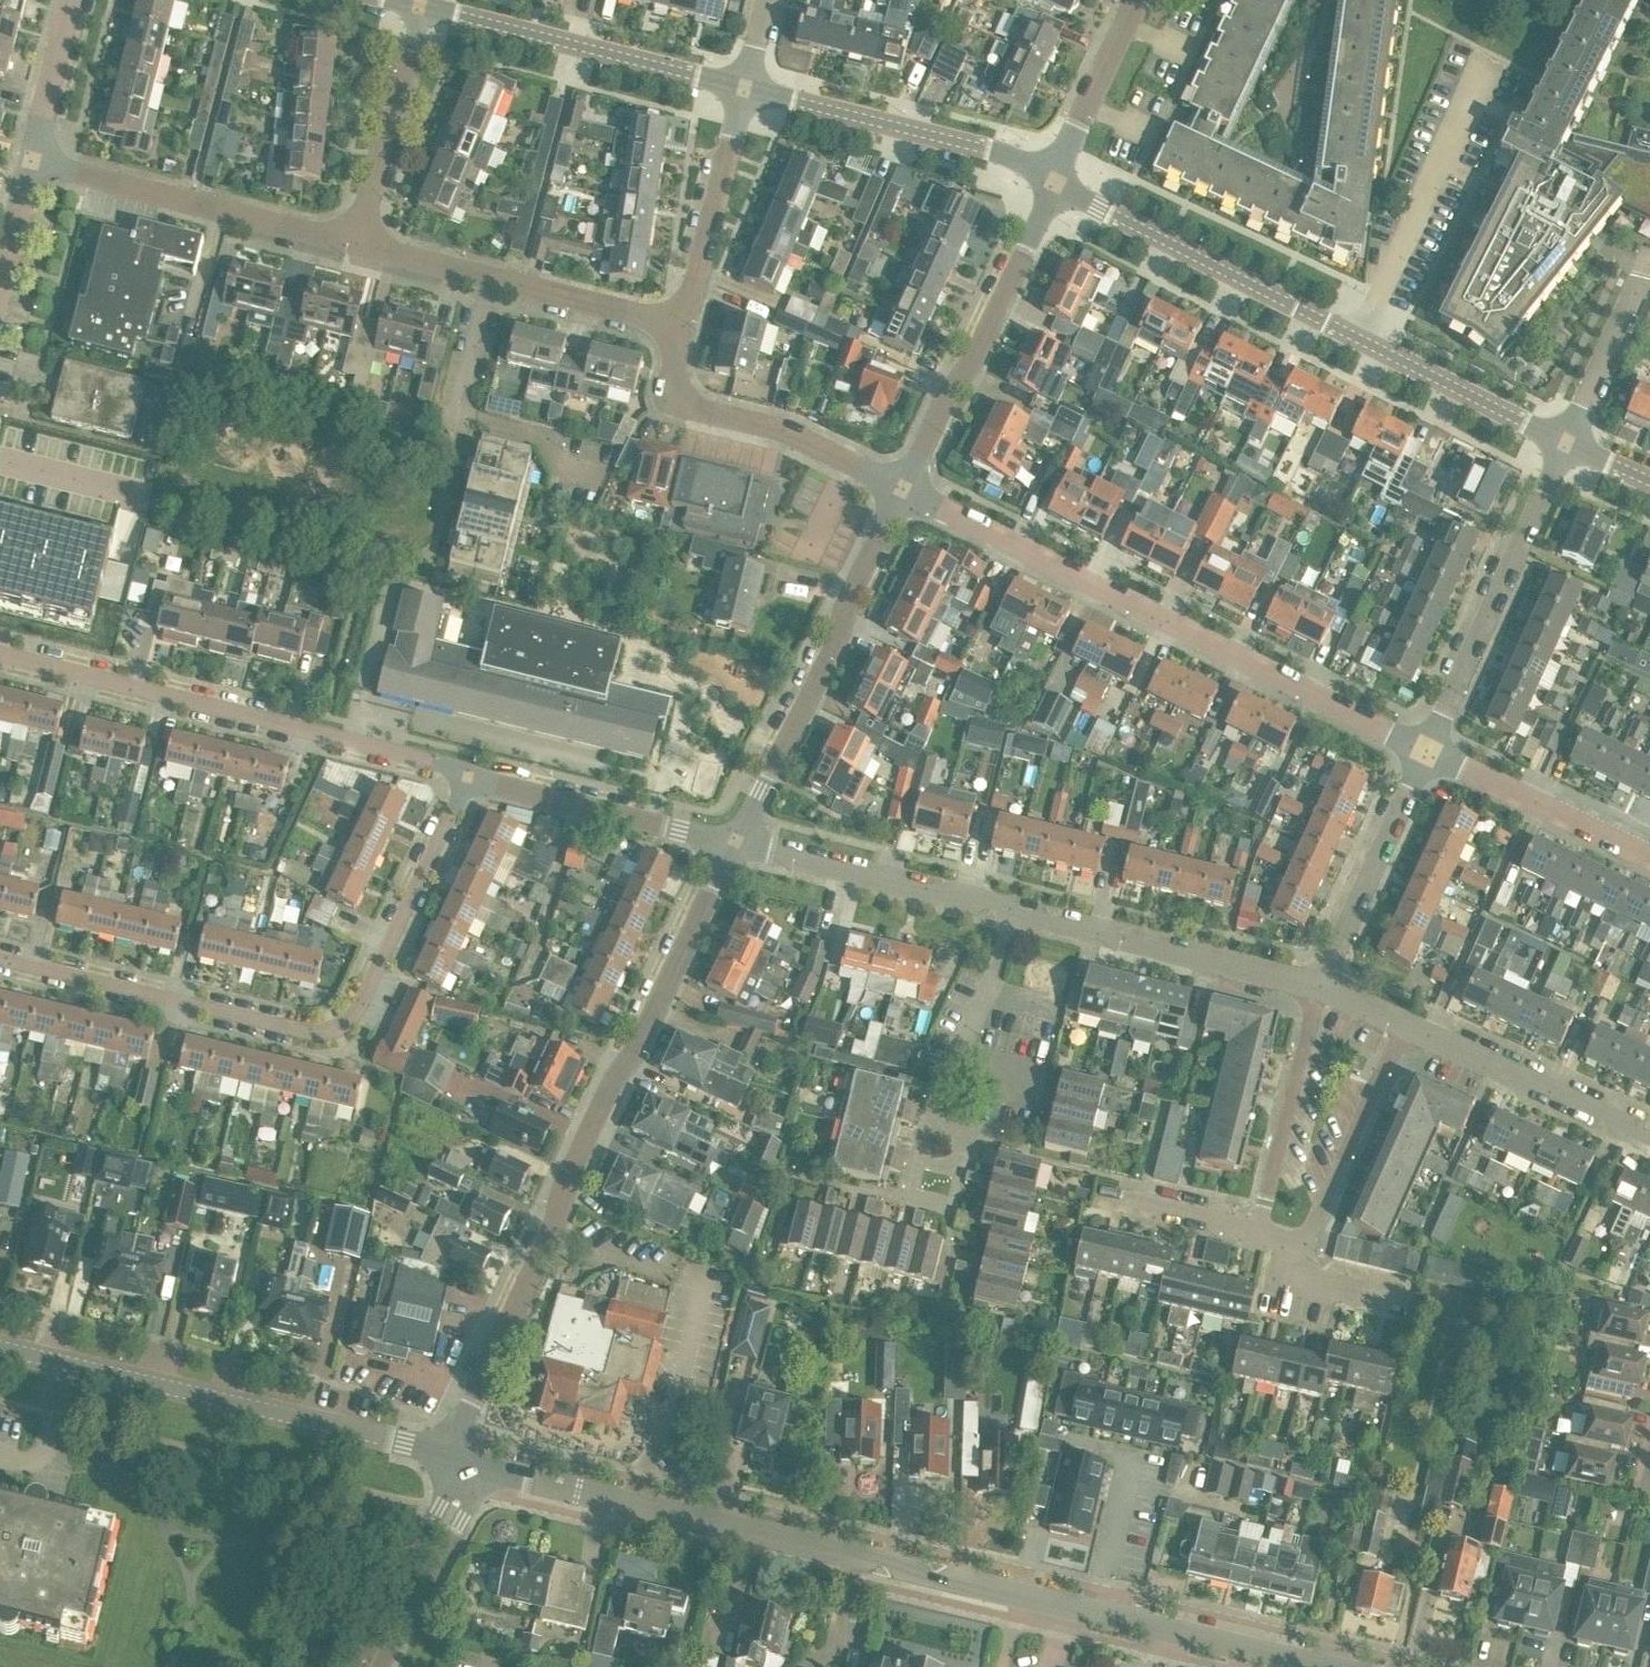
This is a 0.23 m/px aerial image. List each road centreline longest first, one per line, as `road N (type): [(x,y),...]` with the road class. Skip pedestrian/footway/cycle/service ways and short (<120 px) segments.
road 1 (tertiary): [(1318,1666),(462,1461)]
road 2 (tertiary): [(462,1461),(471,1406),(552,1230),(566,1179),(736,841)]
road 3 (residential): [(0,956),(316,1029),(344,1023),(361,1005),(473,777)]
road 4 (residential): [(1431,751),(907,493)]
road 5 (residential): [(473,777),(0,657)]
road 6 (residential): [(462,1461),(70,1366)]
road 7 (tertiary): [(736,841),(907,493)]
road 8 (residential): [(364,244),(28,162)]
road 9 (residential): [(1360,344),(1054,194)]
road 10 (tertiary): [(746,91),(418,11)]
road 11 (tertiary): [(907,493),(1054,194)]
road 12 (unclassified): [(1431,751),(1564,447)]
road 13 (residential): [(682,327),(364,244)]
road 14 (tertiary): [(1054,194),(992,165),(746,91)]
road 15 (residential): [(907,493),(775,428),(681,402),(674,379),(682,327)]
road 16 (residential): [(1319,984),(1009,909)]
road 17 (residential): [(1009,909),(736,841)]
road 18 (residential): [(736,841),(473,777)]
road 19 (residential): [(1649,1134),(1413,1020)]
road 20 (unclassified): [(1319,984),(1431,751)]
road 21 (residential): [(1305,1250),(1413,1020)]
road 22 (residential): [(1260,1231),(1319,984)]
road 23 (residential): [(682,327),(746,91)]
road 24 (residential): [(1649,856),(1431,751)]
road 25 (residential): [(364,244),(418,11)]
road 26 (residential): [(462,1461),(353,1666)]
road 27 (residential): [(1564,447),(1360,344)]
road 28 (residential): [(376,1666),(460,1516),(462,1461)]
road 29 (unclassified): [(1054,194),(1142,0)]
road 30 (residential): [(1564,447),(1649,264)]
road 31 (residential): [(1026,1104),(1033,1072),(957,1053),(985,991)]
road 32 (residential): [(28,162),(73,0)]
road 33 (residential): [(1417,1310),(1302,1283),(1305,1250)]
road 34 (residential): [(1260,1231),(1115,1196)]
road 35 (residential): [(0,1452),(49,1458),(70,1366)]
road 36 (residential): [(0,279),(28,162)]

